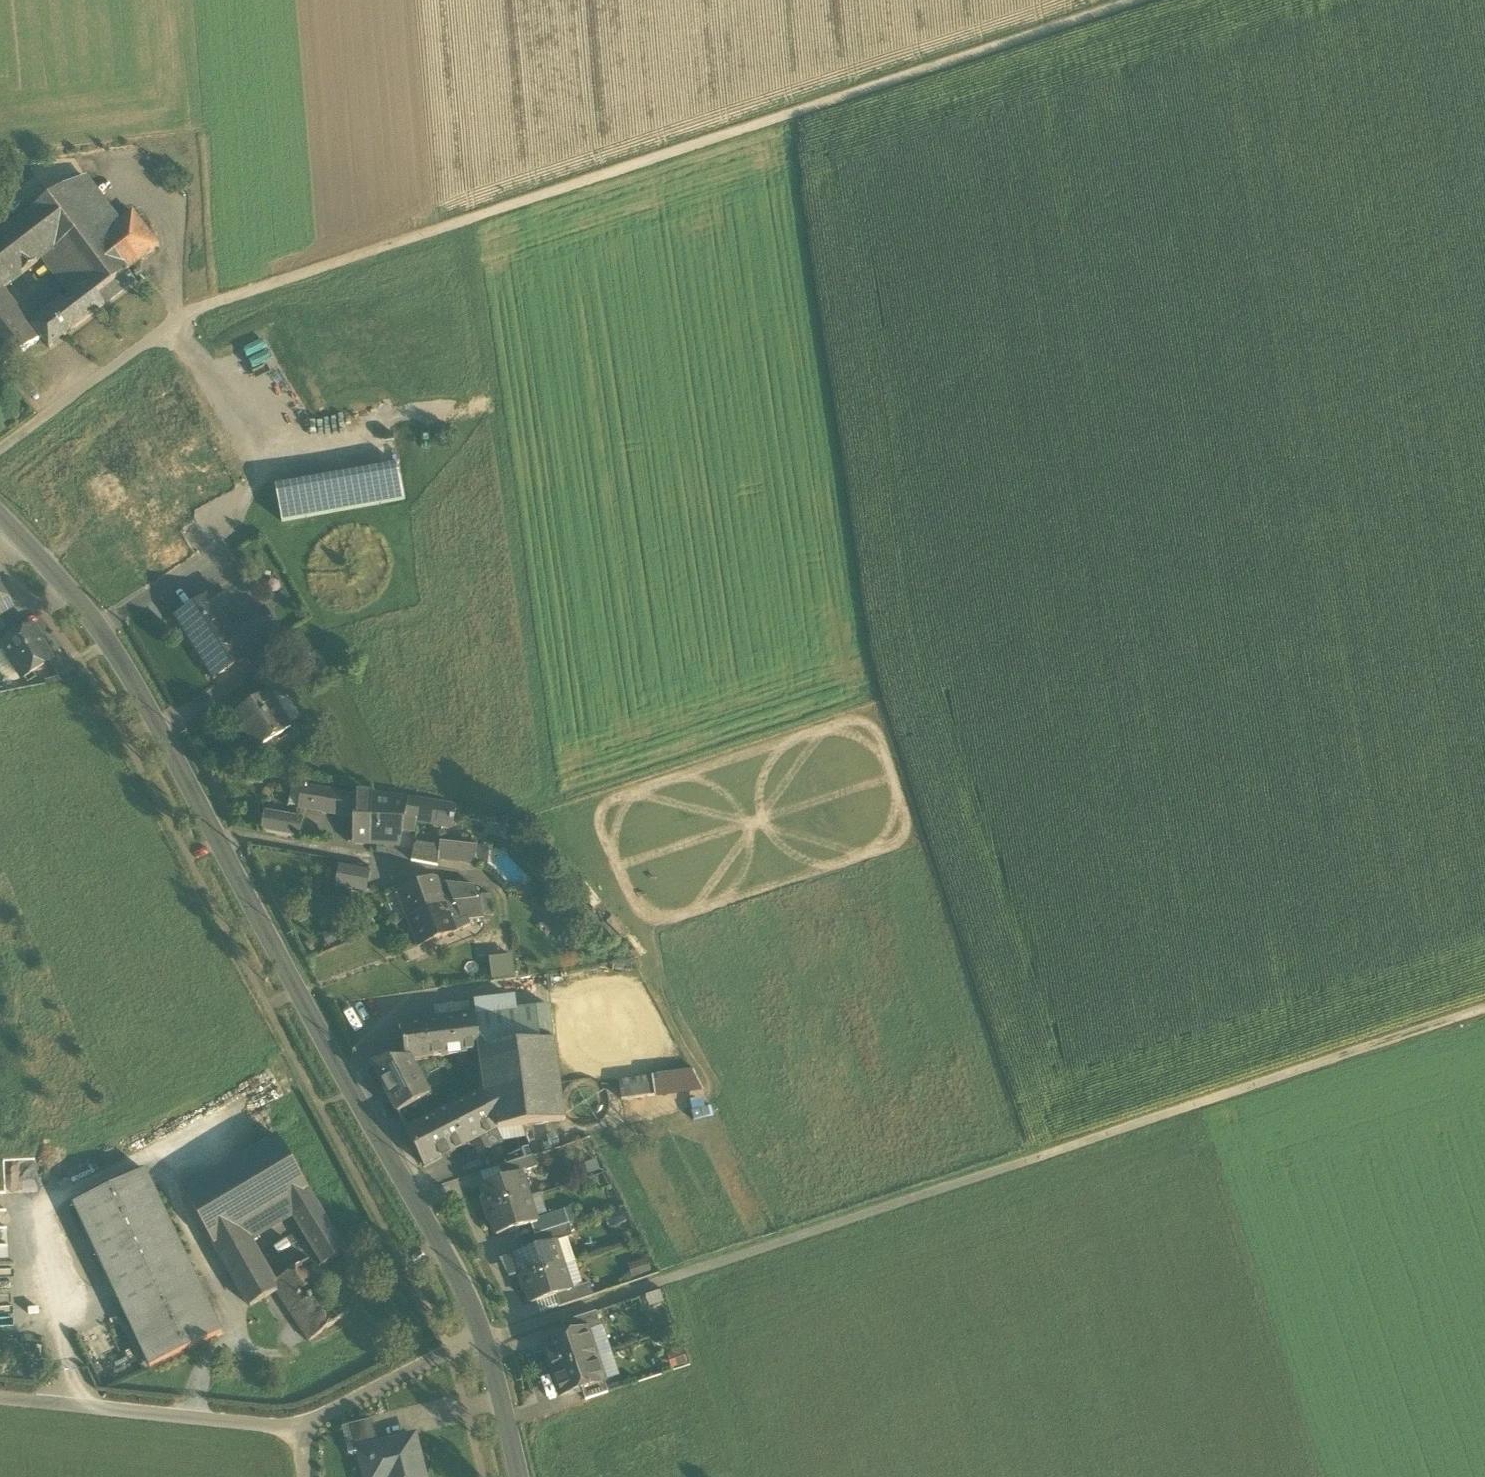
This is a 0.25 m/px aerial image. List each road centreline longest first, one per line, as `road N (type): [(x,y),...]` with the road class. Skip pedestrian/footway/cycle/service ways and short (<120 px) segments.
road 1 (track): [(0,448),(189,311),(1133,0)]
road 2 (secondary): [(0,517),(127,668),(461,1283),(482,1338)]
road 3 (track): [(1484,1008),(664,1280)]
road 4 (track): [(303,1427),(0,1397)]
road 5 (residential): [(304,1476),(303,1427),(482,1338)]
road 6 (secondary): [(482,1338),(519,1476)]

